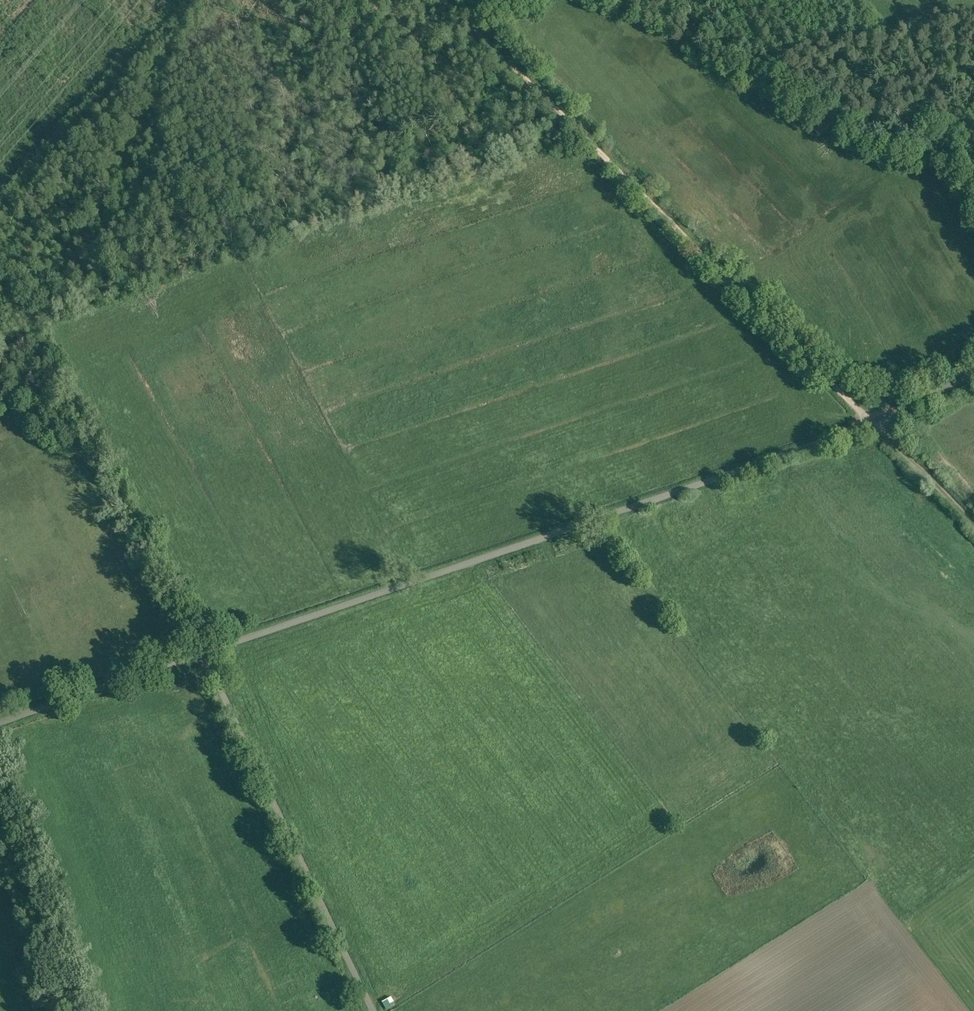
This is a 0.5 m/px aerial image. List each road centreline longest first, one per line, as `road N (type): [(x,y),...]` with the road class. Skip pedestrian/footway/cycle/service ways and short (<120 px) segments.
road 1 (unclassified): [(973,375),(854,429),(204,656)]
road 2 (track): [(870,422),(460,0)]
road 3 (unclassified): [(204,656),(372,1010)]
road 4 (unclassified): [(204,656),(0,724)]
road 5 (track): [(870,422),(973,521)]

